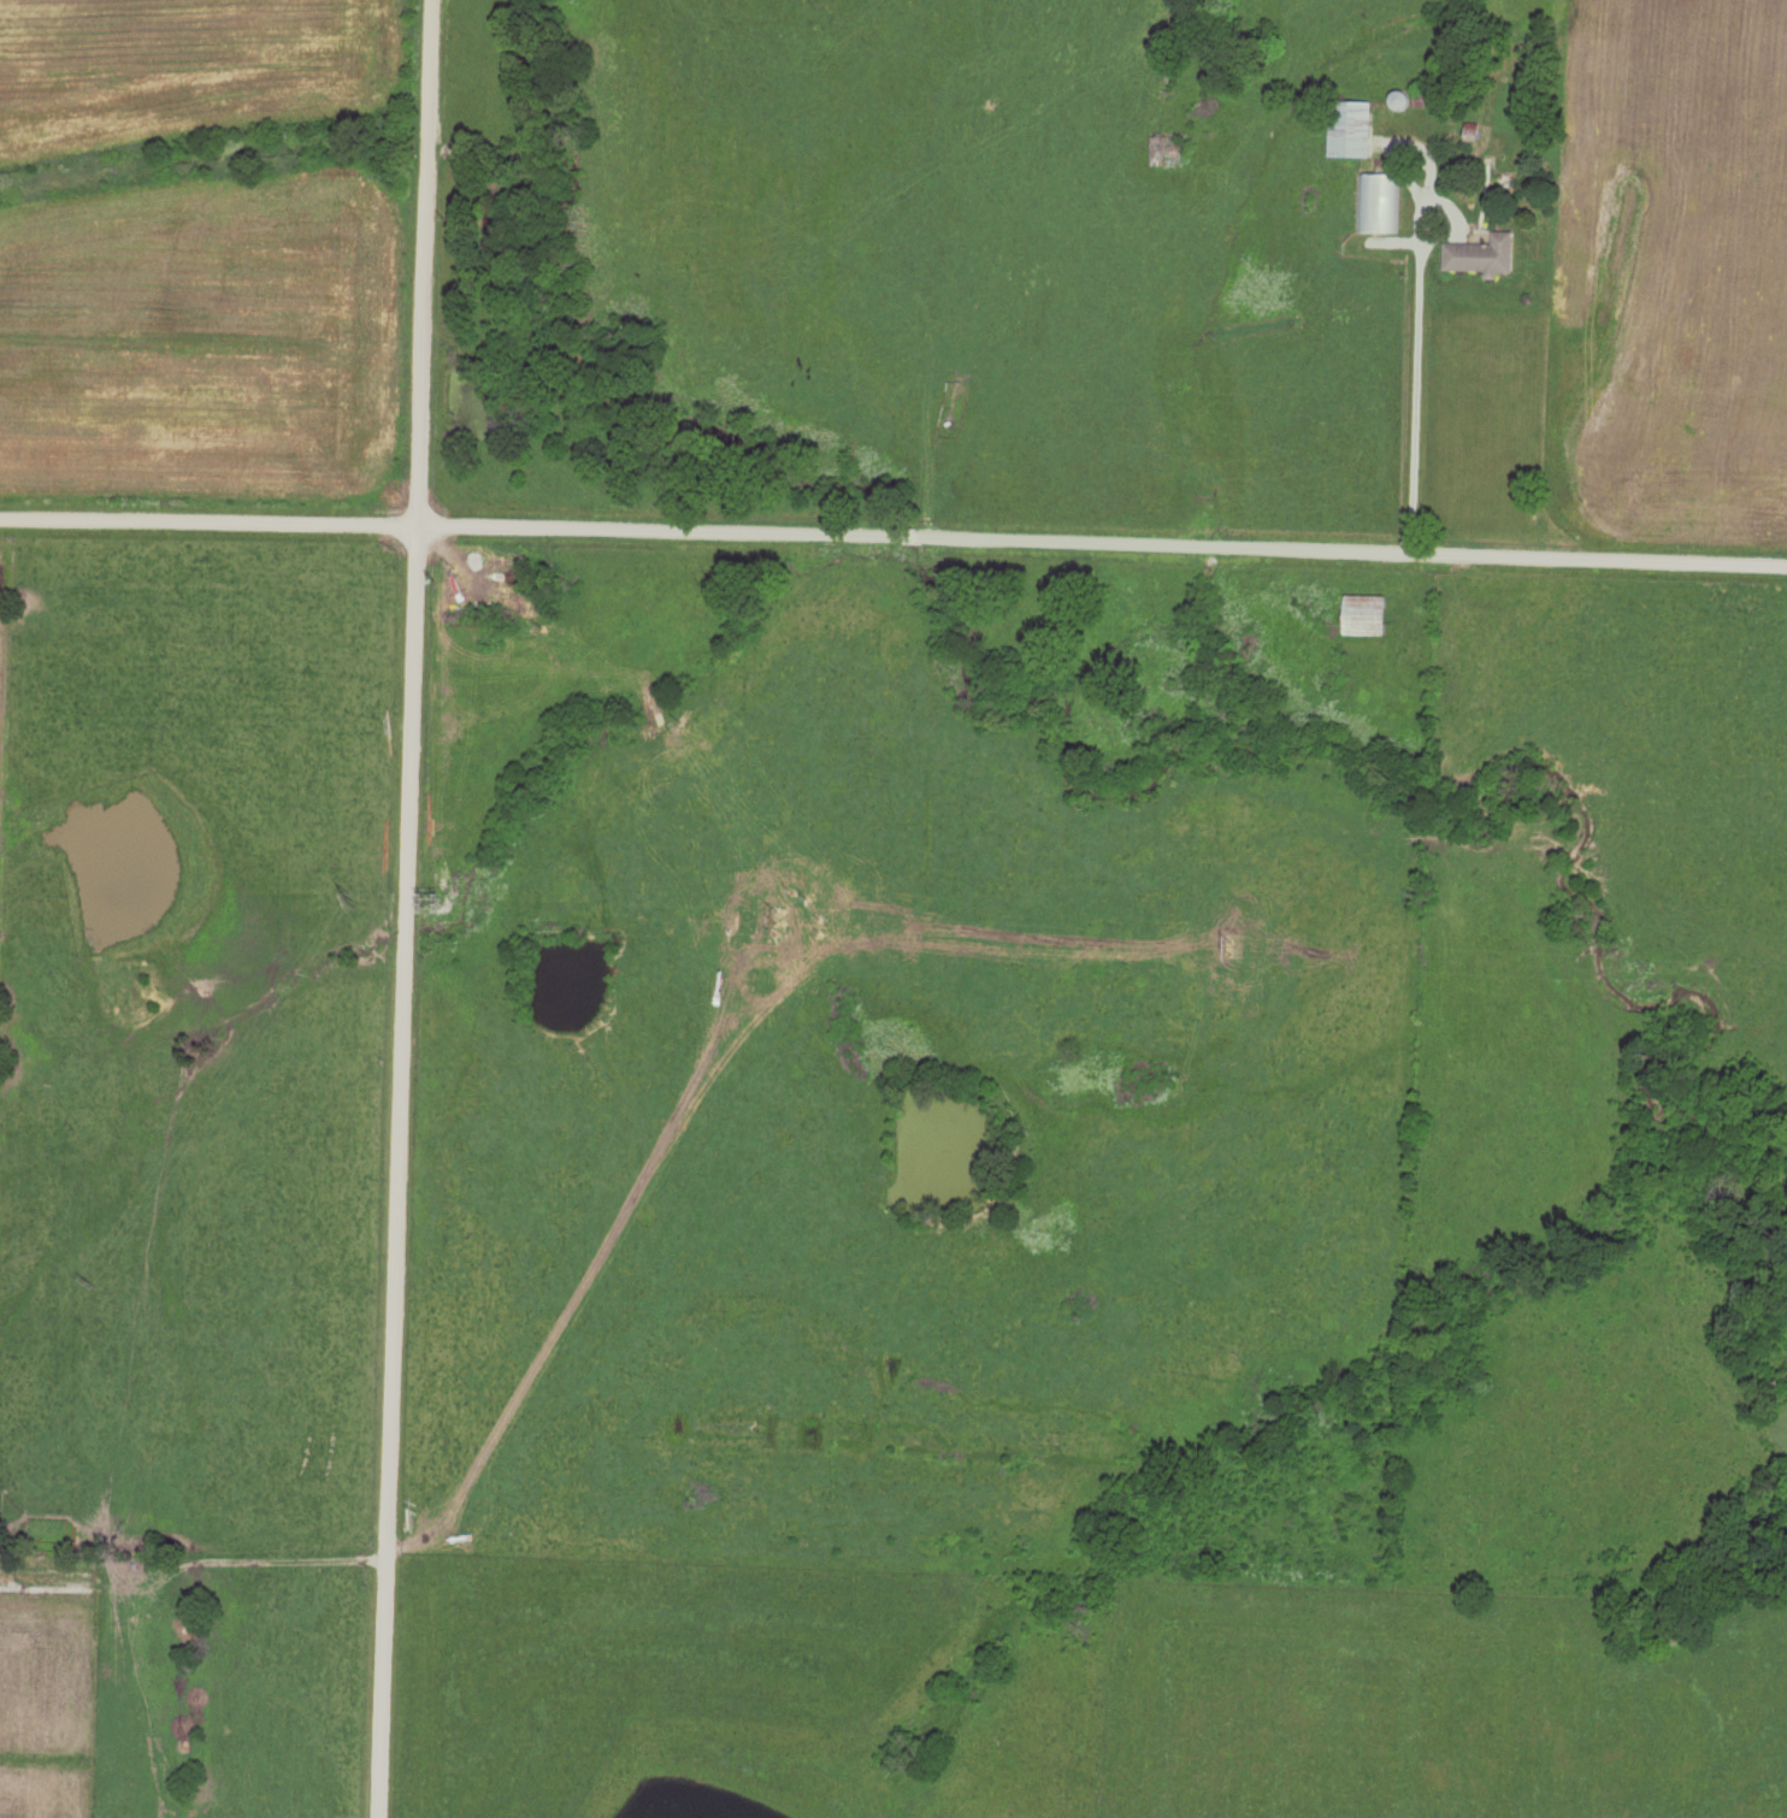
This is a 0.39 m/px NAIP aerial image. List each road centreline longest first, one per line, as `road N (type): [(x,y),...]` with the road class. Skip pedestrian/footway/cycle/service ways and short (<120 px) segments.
road 1 (residential): [(1786,564),(934,530),(0,520)]
road 2 (residential): [(367,1817),(415,526)]
road 3 (residential): [(415,526),(427,0)]

